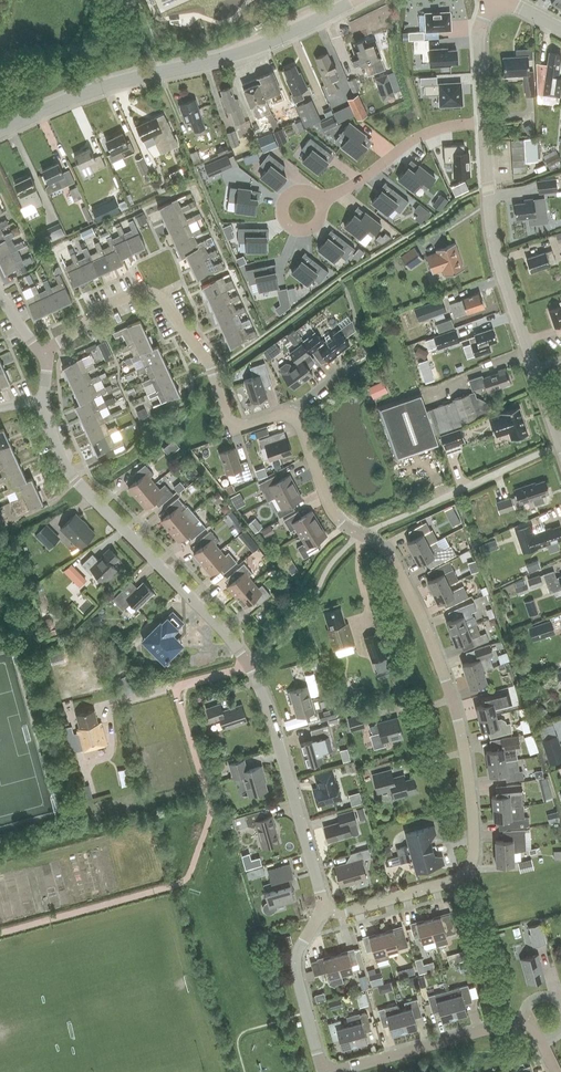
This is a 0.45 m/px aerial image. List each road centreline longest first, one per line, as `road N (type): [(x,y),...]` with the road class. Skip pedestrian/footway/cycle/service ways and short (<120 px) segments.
road 1 (residential): [(323,910),(347,913),(453,882),(474,859),(465,742),(411,592),(391,556),(333,514),(297,420),(280,414),(241,426),(227,418),(206,358),(158,296),(134,295),(103,309),(48,350)]
road 2 (residential): [(323,910),(248,663),(69,472),(44,403)]
road 3 (tertiary): [(0,132),(72,97),(261,47),(355,0)]
road 4 (tertiary): [(560,442),(488,216),(484,120)]
road 5 (residential): [(527,1021),(342,1071)]
road 6 (residential): [(484,120),(419,137),(322,201)]
road 7 (residential): [(324,1071),(297,976),(300,951),(323,910)]
road 8 (tertiary): [(484,120),(479,32),(495,0)]

